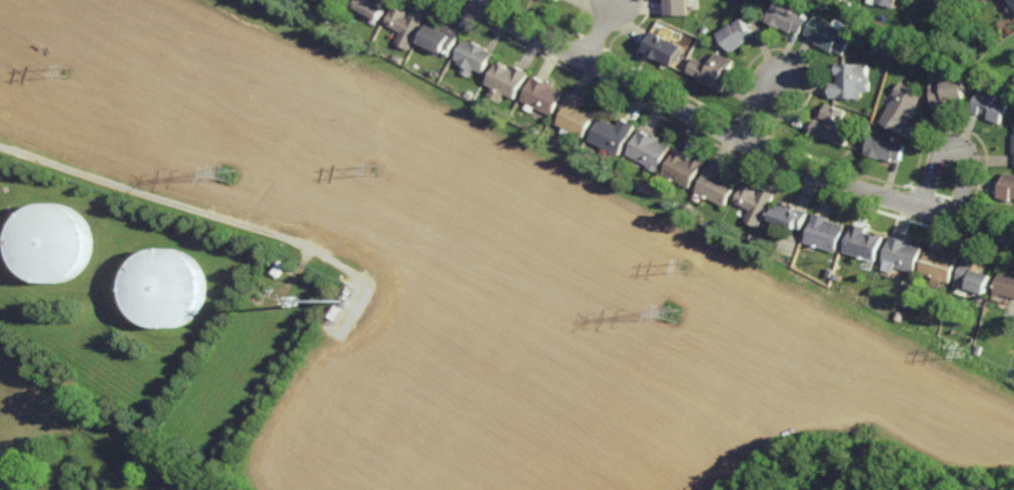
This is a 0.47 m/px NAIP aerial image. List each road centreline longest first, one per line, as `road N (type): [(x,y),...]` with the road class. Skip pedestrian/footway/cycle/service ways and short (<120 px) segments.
road 1 (residential): [(465,0),(777,162),(1013,237)]
road 2 (residential): [(952,219),(968,163),(960,149),(939,151),(920,209)]

